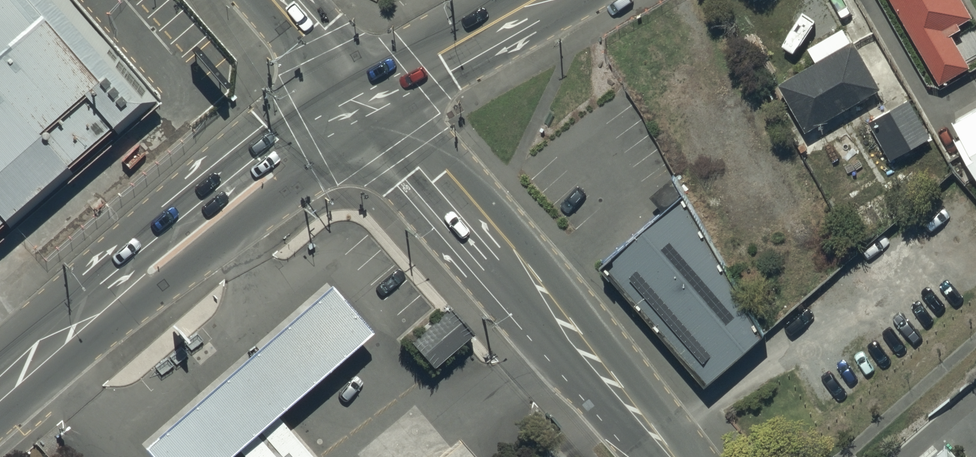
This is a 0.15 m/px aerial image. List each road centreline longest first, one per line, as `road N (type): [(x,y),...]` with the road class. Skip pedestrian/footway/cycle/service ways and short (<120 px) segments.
road 1 (primary): [(364,103),(0,394)]
road 2 (secondary): [(364,103),(539,301),(660,456)]
road 3 (primary): [(542,0),(364,103)]
road 4 (tertiary): [(274,0),(364,103)]

